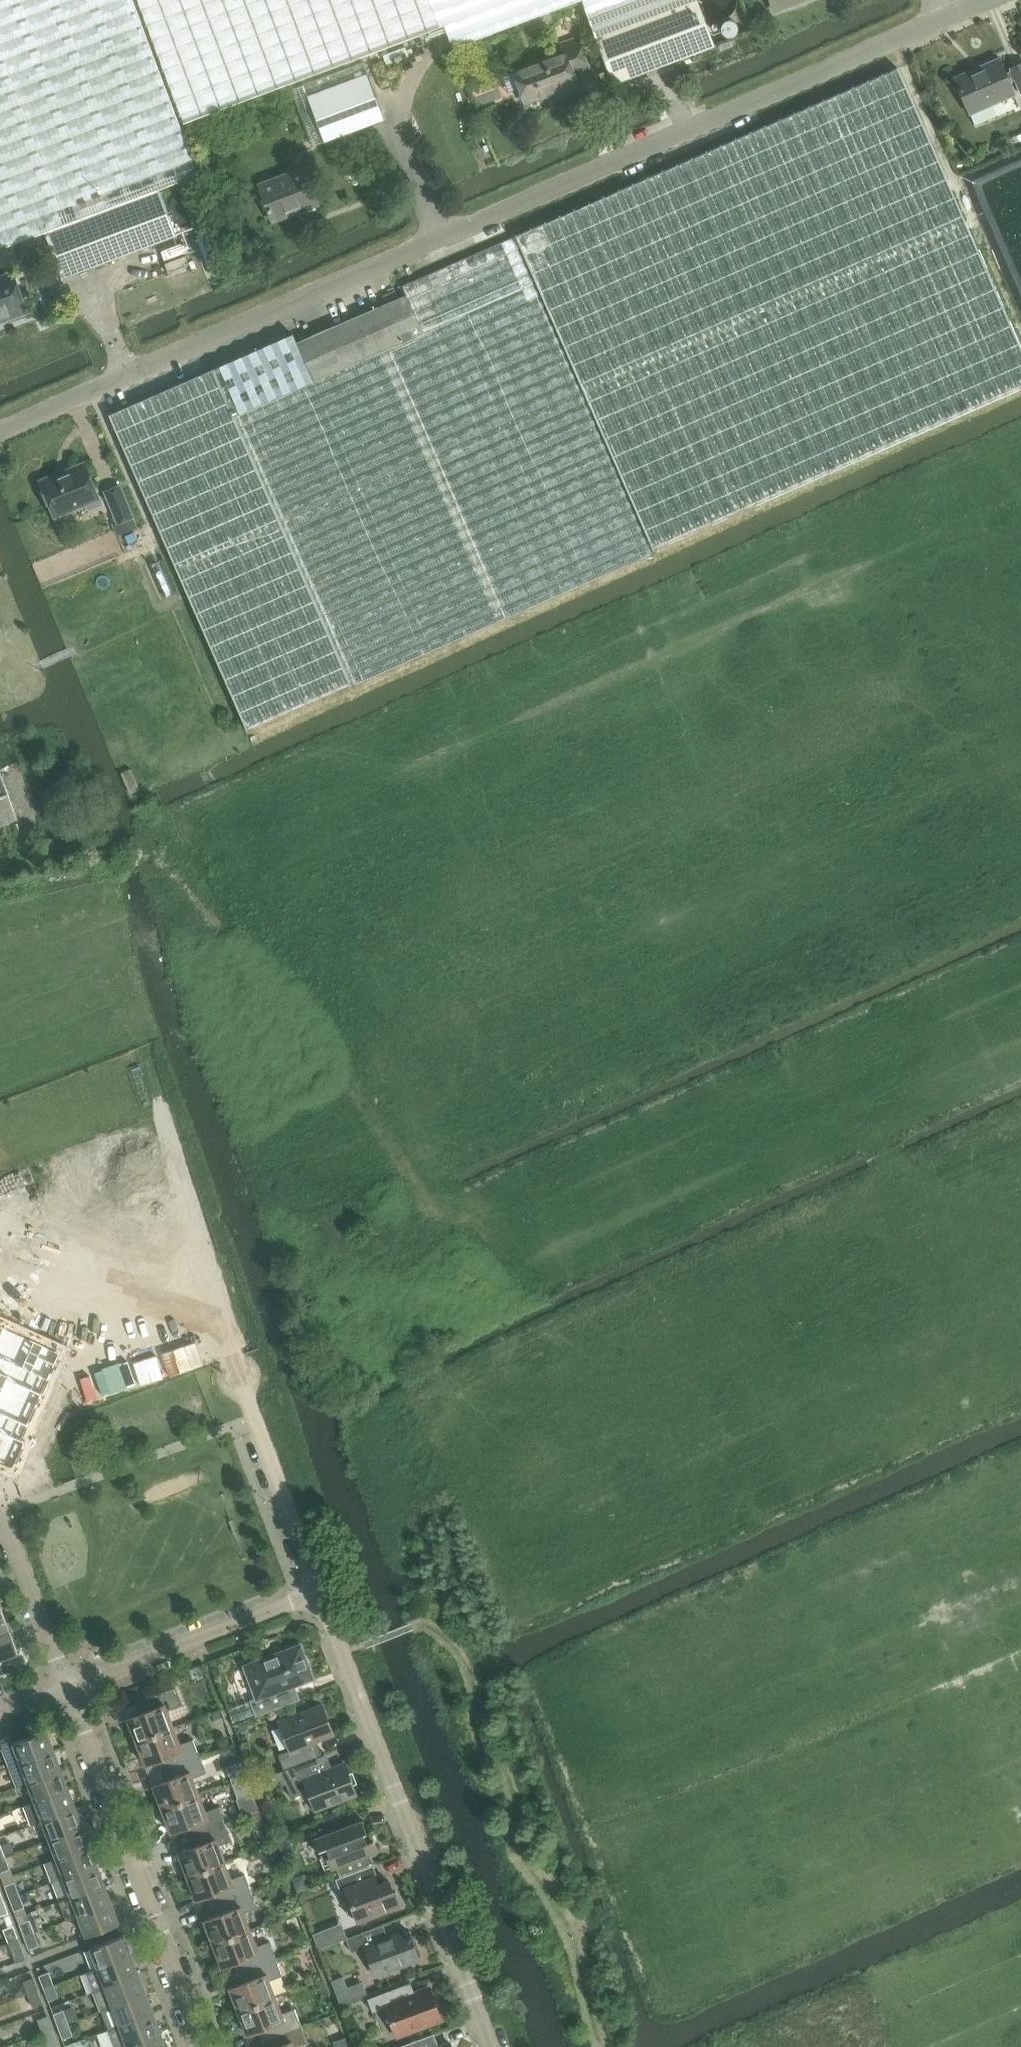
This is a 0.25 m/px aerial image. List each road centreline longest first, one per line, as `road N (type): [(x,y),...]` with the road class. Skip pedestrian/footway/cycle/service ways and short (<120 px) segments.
road 1 (unclassified): [(0,425),(984,0)]
road 2 (residential): [(492,2046),(318,1592)]
road 3 (residential): [(205,2046),(72,1688)]
road 4 (residential): [(72,1688),(318,1592)]
road 5 (residential): [(318,1592),(242,1382)]
road 6 (residential): [(0,1507),(72,1688)]

